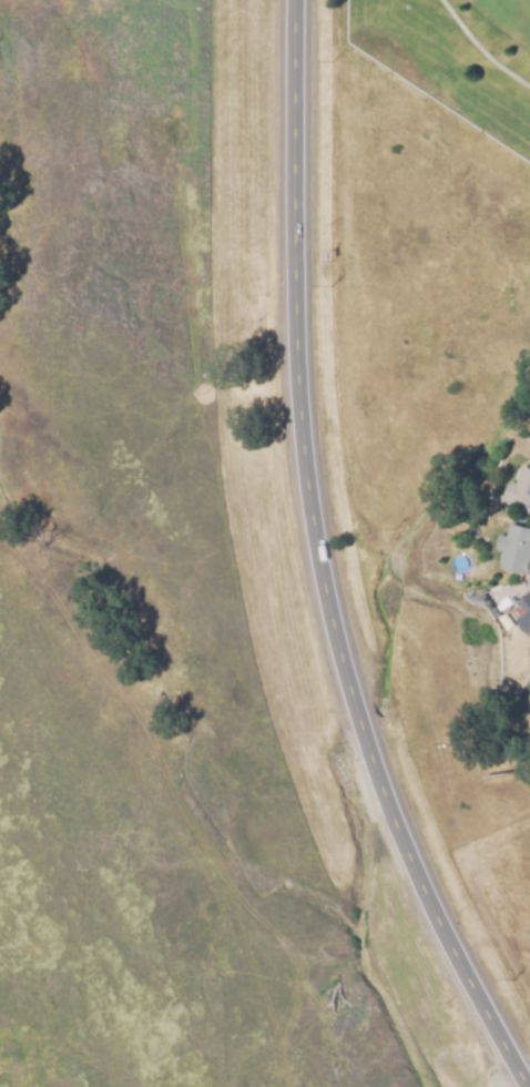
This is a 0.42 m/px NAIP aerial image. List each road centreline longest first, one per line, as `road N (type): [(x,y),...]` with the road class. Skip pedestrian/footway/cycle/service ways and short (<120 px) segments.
road 1 (primary): [(529,1086),(388,800),(323,572),(296,332),(295,0)]

